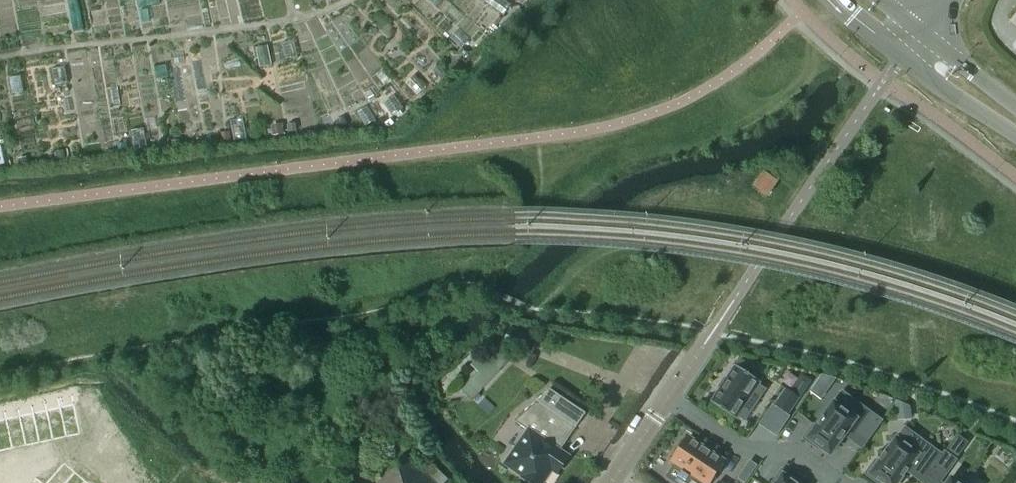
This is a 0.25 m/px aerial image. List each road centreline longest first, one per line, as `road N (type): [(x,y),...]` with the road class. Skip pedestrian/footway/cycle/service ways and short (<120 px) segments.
road 1 (residential): [(612,482),(706,344)]
road 2 (secondary): [(904,57),(1015,129)]

